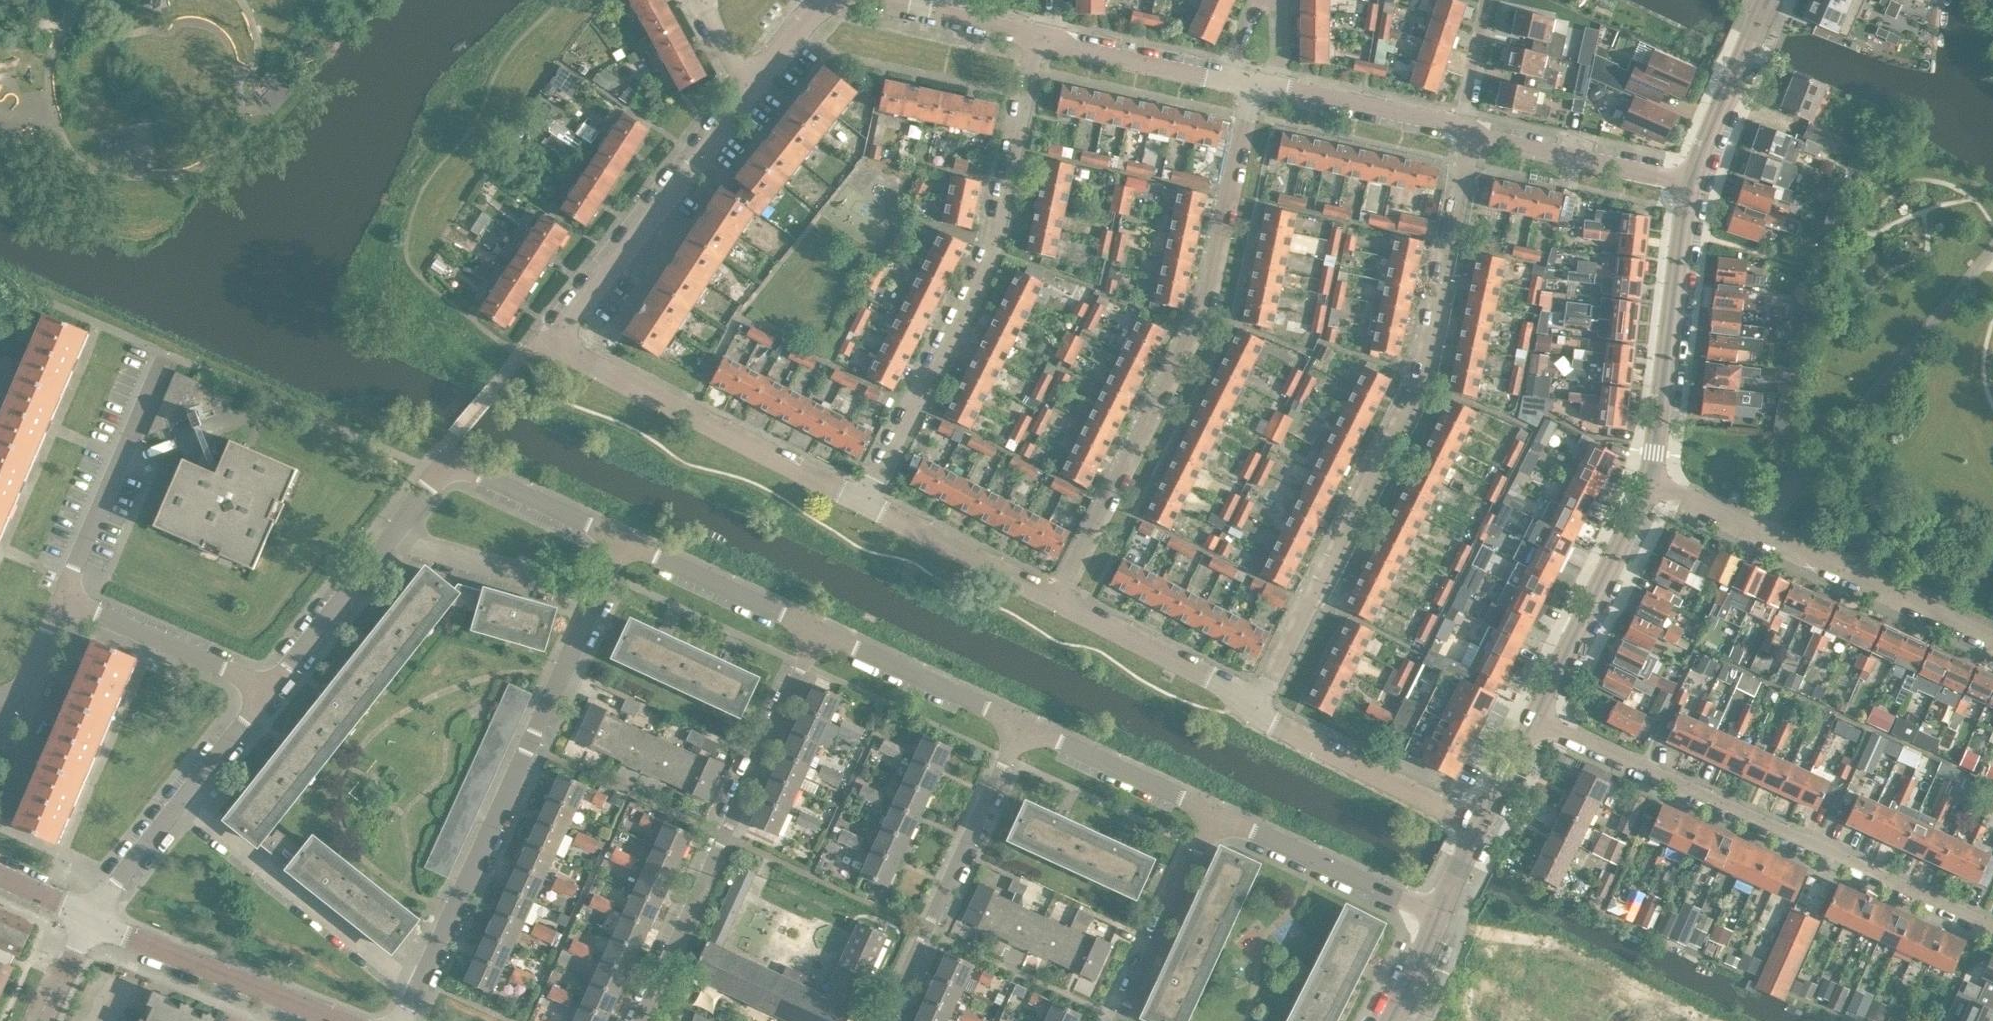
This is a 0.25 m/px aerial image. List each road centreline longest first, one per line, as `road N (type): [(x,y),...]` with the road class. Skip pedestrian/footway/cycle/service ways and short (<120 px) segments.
road 1 (residential): [(868,505),(544,338),(748,92)]
road 2 (residential): [(1474,131),(1419,385),(1261,703)]
road 3 (residential): [(1057,600),(1207,292),(1254,84)]
road 4 (residential): [(1992,926),(1532,721)]
road 5 (residential): [(1038,36),(1015,180),(990,264),(868,505)]
road 6 (residential): [(807,623),(634,1020)]
road 7 (residential): [(419,985),(598,599)]
road 8 (residential): [(1652,479),(1992,641)]
road 9 (residential): [(885,1020),(1018,714)]
road 10 (residential): [(419,985),(183,802)]
road 11 (residential): [(1652,479),(1689,183)]
road 12 (residential): [(626,536),(450,453),(393,537)]
road 13 (residential): [(1532,721),(1652,479)]
road 14 (tertiary): [(342,1020),(92,919)]
road 15 (residential): [(62,598),(161,361)]
road 16 (residential): [(1438,916),(1211,805)]
road 17 (residential): [(1479,824),(1301,740),(1261,703)]
road 18 (residential): [(1211,805),(1113,1020)]
road 19 (residential): [(1018,714),(807,623)]
road 20 (residential): [(1261,703),(1057,600)]
road 21 (residential): [(271,689),(62,598)]
road 22 (residential): [(1689,183),(1474,131)]
road 23 (residential): [(598,599),(393,537)]
road 24 (residential): [(1211,805),(1018,714)]
road 25 (residential): [(1057,600),(868,505)]
road 26 (residential): [(807,623),(626,536)]
road 27 (residential): [(393,537),(271,689)]
road 28 (residential): [(1459,129),(1279,89)]
road 29 (residential): [(1038,36),(865,0)]
road 30 (residential): [(1220,76),(1056,40)]
road 31 (residential): [(183,802),(92,919)]
road 32 (residential): [(1689,183),(1747,48)]
road 33 (residential): [(271,689),(183,802)]
road 34 (residential): [(1487,0),(1459,129)]
road 35 (residential): [(748,92),(806,18),(837,1)]
road 36 (residential): [(62,598),(23,686),(0,700)]

